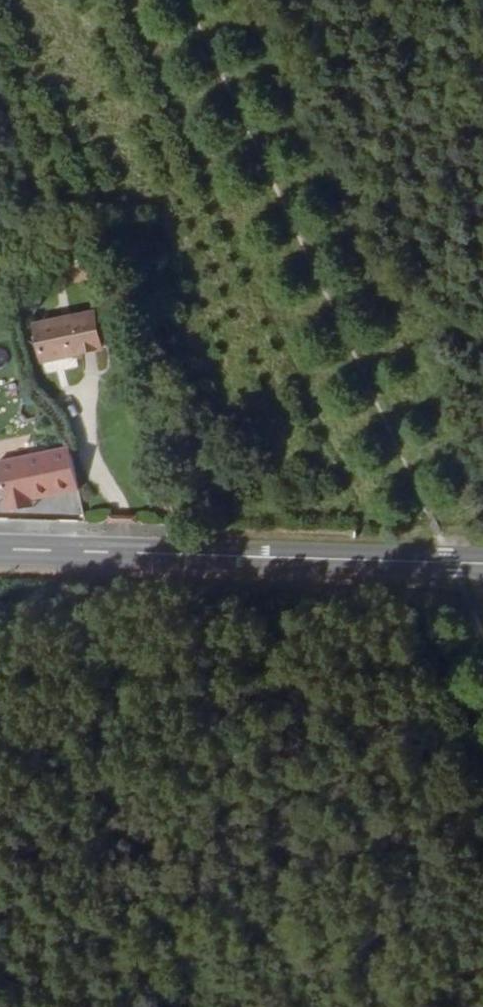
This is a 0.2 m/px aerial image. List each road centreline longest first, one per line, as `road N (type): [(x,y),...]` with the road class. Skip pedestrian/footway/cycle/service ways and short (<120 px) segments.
road 1 (track): [(452,563),(185,0)]
road 2 (primary): [(0,549),(482,564)]

